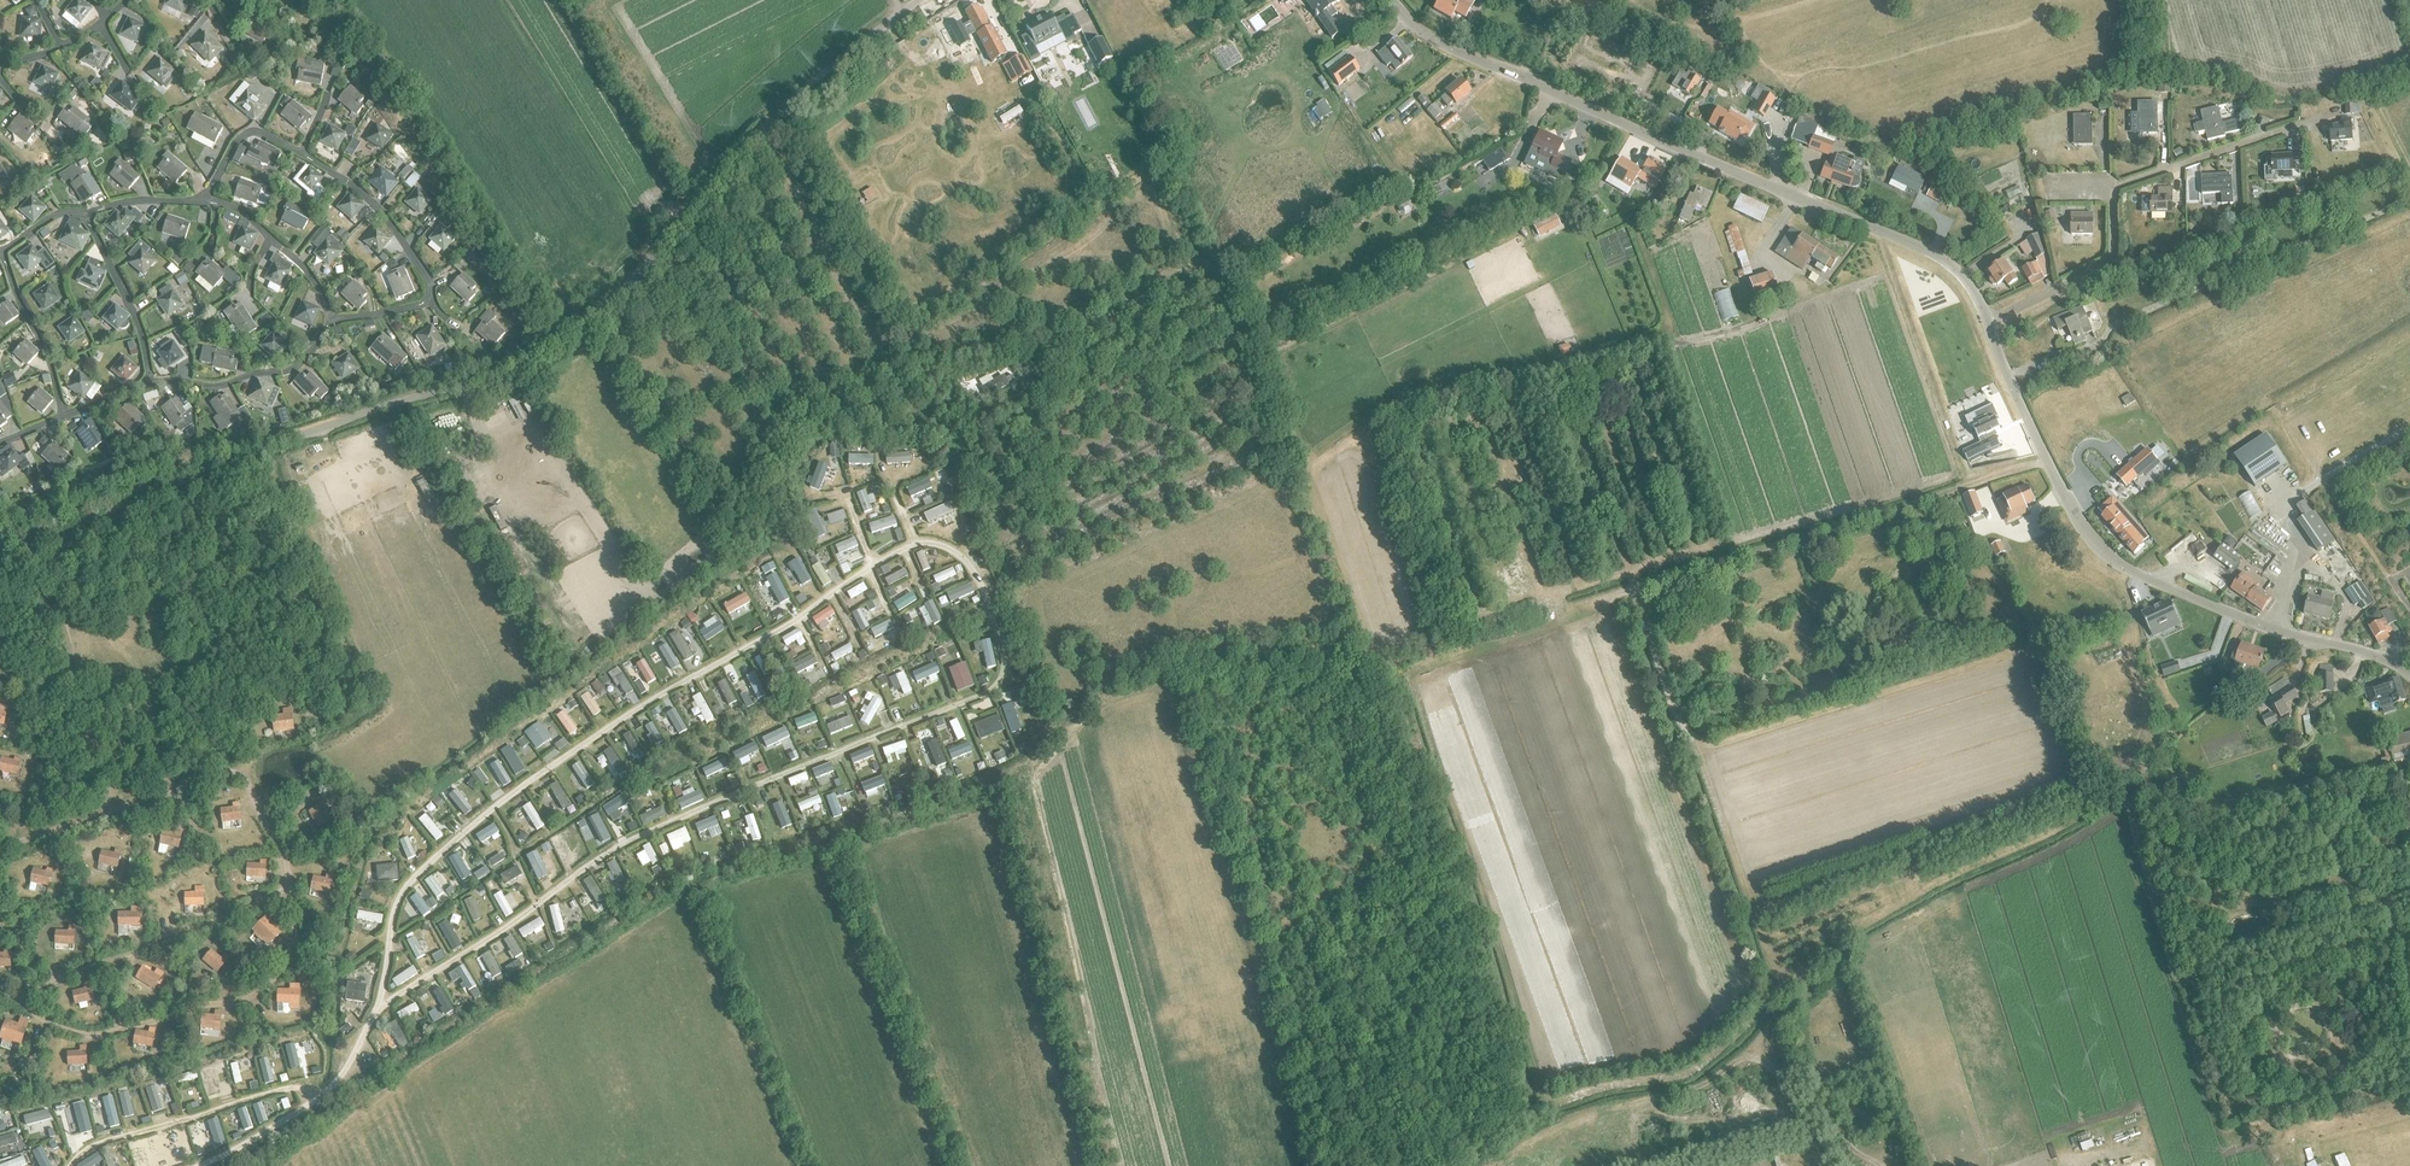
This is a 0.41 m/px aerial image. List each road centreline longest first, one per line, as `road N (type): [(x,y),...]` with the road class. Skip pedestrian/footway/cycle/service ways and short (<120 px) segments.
road 1 (residential): [(2409,674),(2371,654),(2274,630),(2105,554),(2047,462),(1979,302),(1937,256),(1445,46),(1390,0)]
road 2 (track): [(1801,973),(1753,1026),(1686,1075),(1543,1105),(1401,679),(1569,616),(1557,592),(1543,594),(1492,447)]
road 3 (unclassified): [(0,518),(135,468),(308,434),(533,356),(586,325),(646,266),(770,117),(918,0)]
road 4 (track): [(2126,805),(1887,913),(1801,973),(1809,996),(1706,1086),(1601,1108),(1515,1151)]
road 5 (track): [(1634,591),(1969,484)]
road 6 (track): [(1714,759),(1675,718),(1634,591),(1569,616)]
road 7 (track): [(2147,775),(2126,805),(2175,979),(2196,997)]
road 8 (track): [(2267,405),(2389,578)]
road 9 (track): [(2153,892),(2223,912),(2315,892)]

